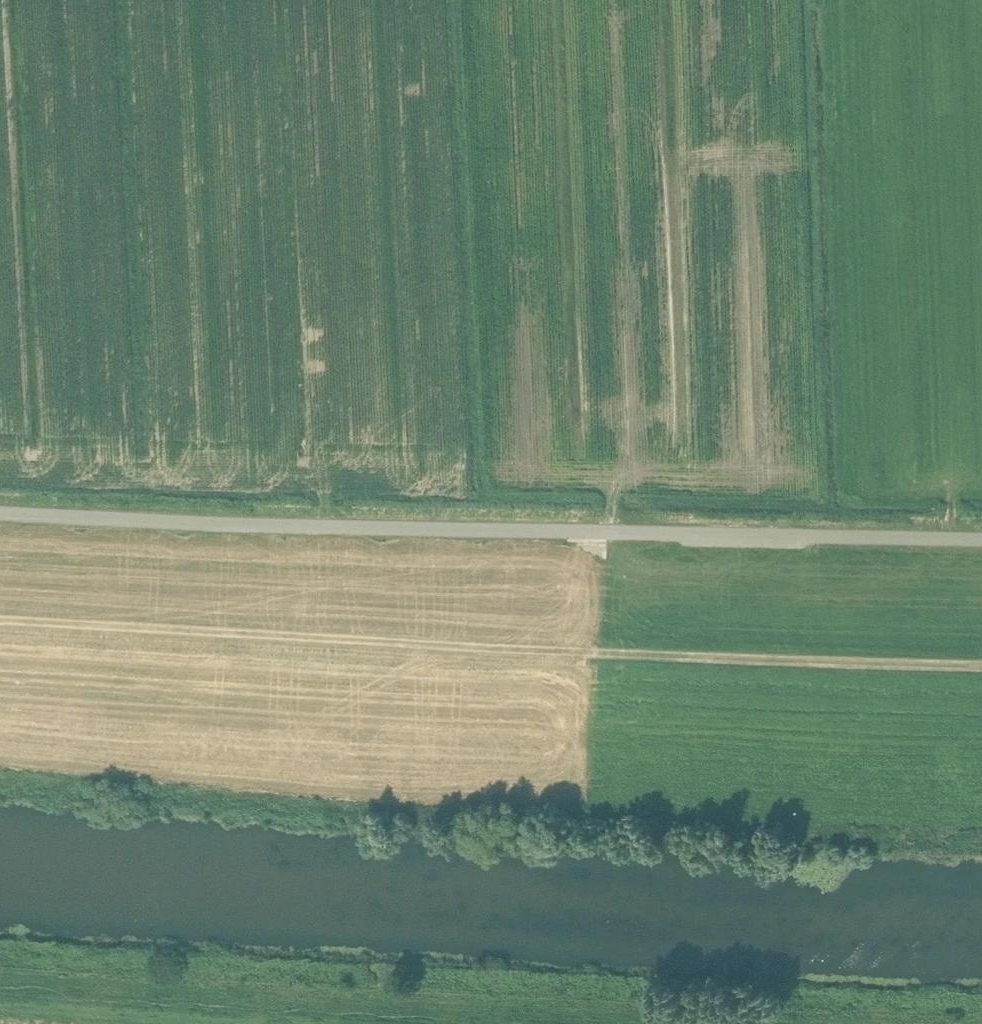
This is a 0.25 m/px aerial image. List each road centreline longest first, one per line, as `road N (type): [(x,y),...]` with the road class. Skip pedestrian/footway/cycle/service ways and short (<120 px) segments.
road 1 (tertiary): [(981,541),(0,513)]

